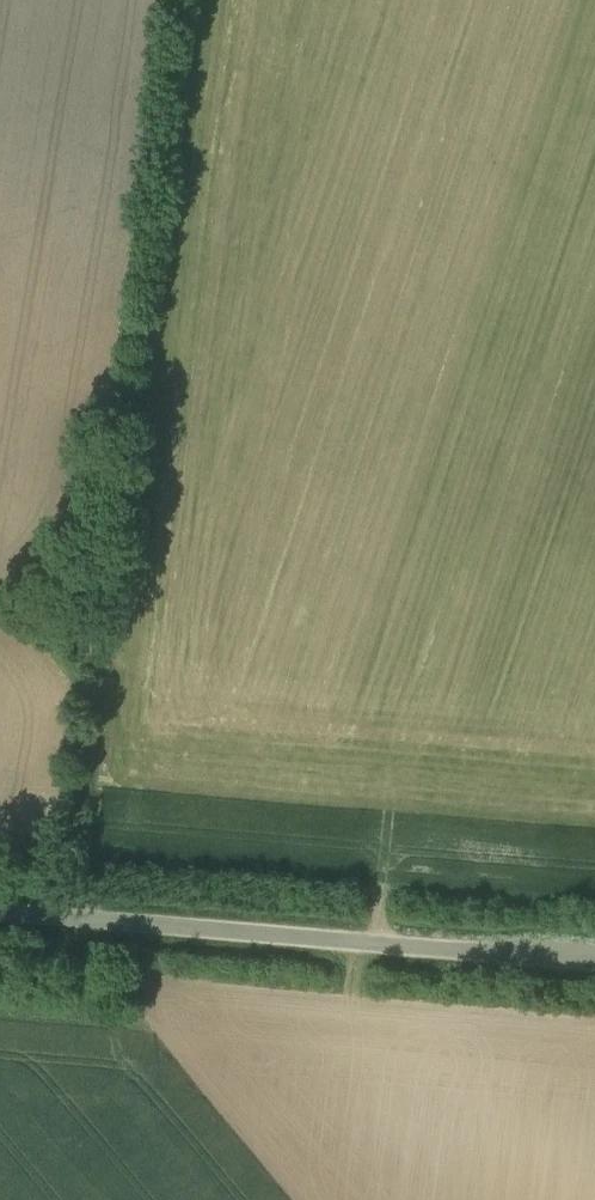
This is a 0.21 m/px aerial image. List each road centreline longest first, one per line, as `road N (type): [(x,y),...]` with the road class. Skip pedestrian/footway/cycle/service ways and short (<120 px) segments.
road 1 (unclassified): [(0,913),(594,962)]

